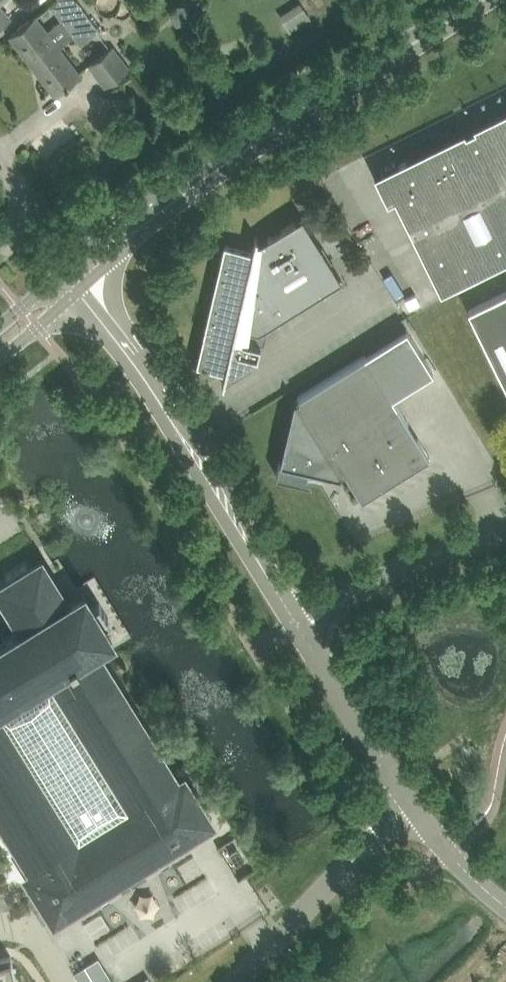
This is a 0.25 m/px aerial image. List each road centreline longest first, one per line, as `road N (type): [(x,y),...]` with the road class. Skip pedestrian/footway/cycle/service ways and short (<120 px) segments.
road 1 (tertiary): [(487,0),(194,183),(78,283)]
road 2 (unclassified): [(299,629),(183,428),(78,283)]
road 3 (unclassified): [(238,981),(409,806)]
road 4 (unclassified): [(299,629),(394,577),(505,534)]
road 5 (unclassified): [(409,806),(299,629)]
road 6 (unclassified): [(505,903),(409,806)]

